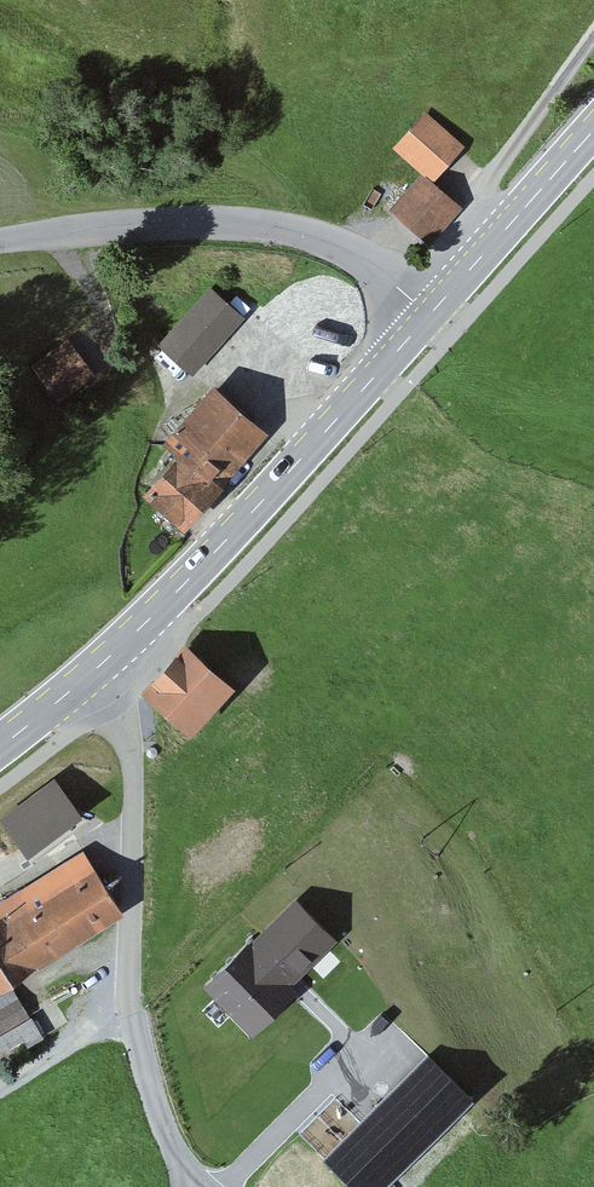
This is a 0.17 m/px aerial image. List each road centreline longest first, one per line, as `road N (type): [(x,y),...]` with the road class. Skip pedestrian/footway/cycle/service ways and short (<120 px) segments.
road 1 (unclassified): [(90,676),(136,741),(129,1011),(151,1098),(194,1186)]
road 2 (secondary): [(430,313),(90,676)]
road 3 (unclassified): [(0,243),(142,224),(255,224),(349,251),(430,313)]
road 4 (track): [(145,1075),(269,1048),(324,1000),(394,1065)]
road 5 (secondary): [(593,129),(430,313)]
road 6 (track): [(497,237),(480,195),(593,32)]
road 7 (track): [(0,1088),(129,1011)]

